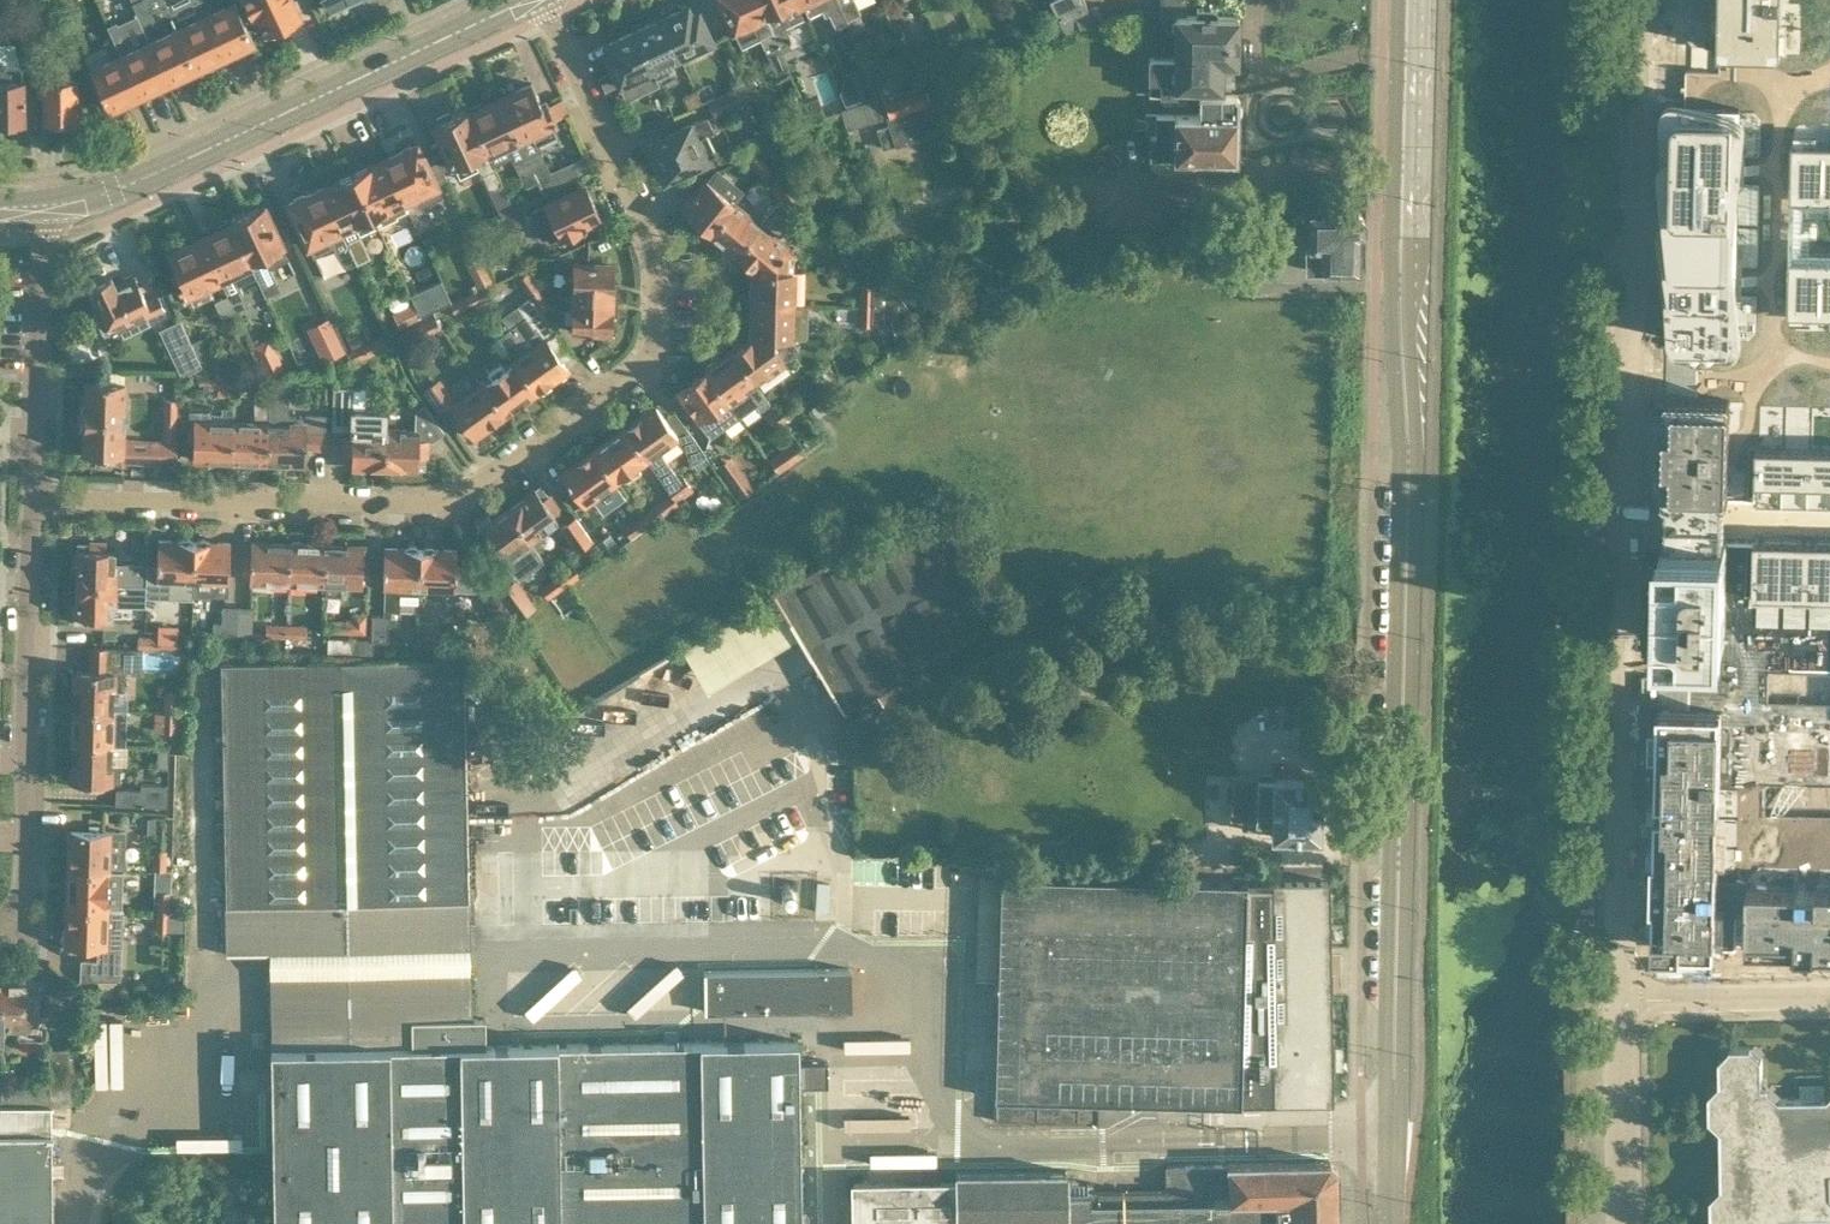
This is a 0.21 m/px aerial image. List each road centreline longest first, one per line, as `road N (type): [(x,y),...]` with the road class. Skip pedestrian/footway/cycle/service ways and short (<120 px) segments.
road 1 (tertiary): [(1390,1223),(1410,464),(1400,348),(1406,0)]
road 2 (unclassified): [(31,498),(446,499),(644,356),(657,314),(651,247),(538,0)]
road 3 (unclassified): [(1633,0),(1626,1000)]
road 4 (secondary): [(40,209),(112,191),(522,0)]
road 5 (unclassified): [(0,916),(19,895),(24,874),(31,498)]
road 6 (unclassified): [(31,498),(40,209)]
road 7 (unclassified): [(1627,1223),(1626,1000)]
road 8 (unclassified): [(1626,1000),(1829,995)]

